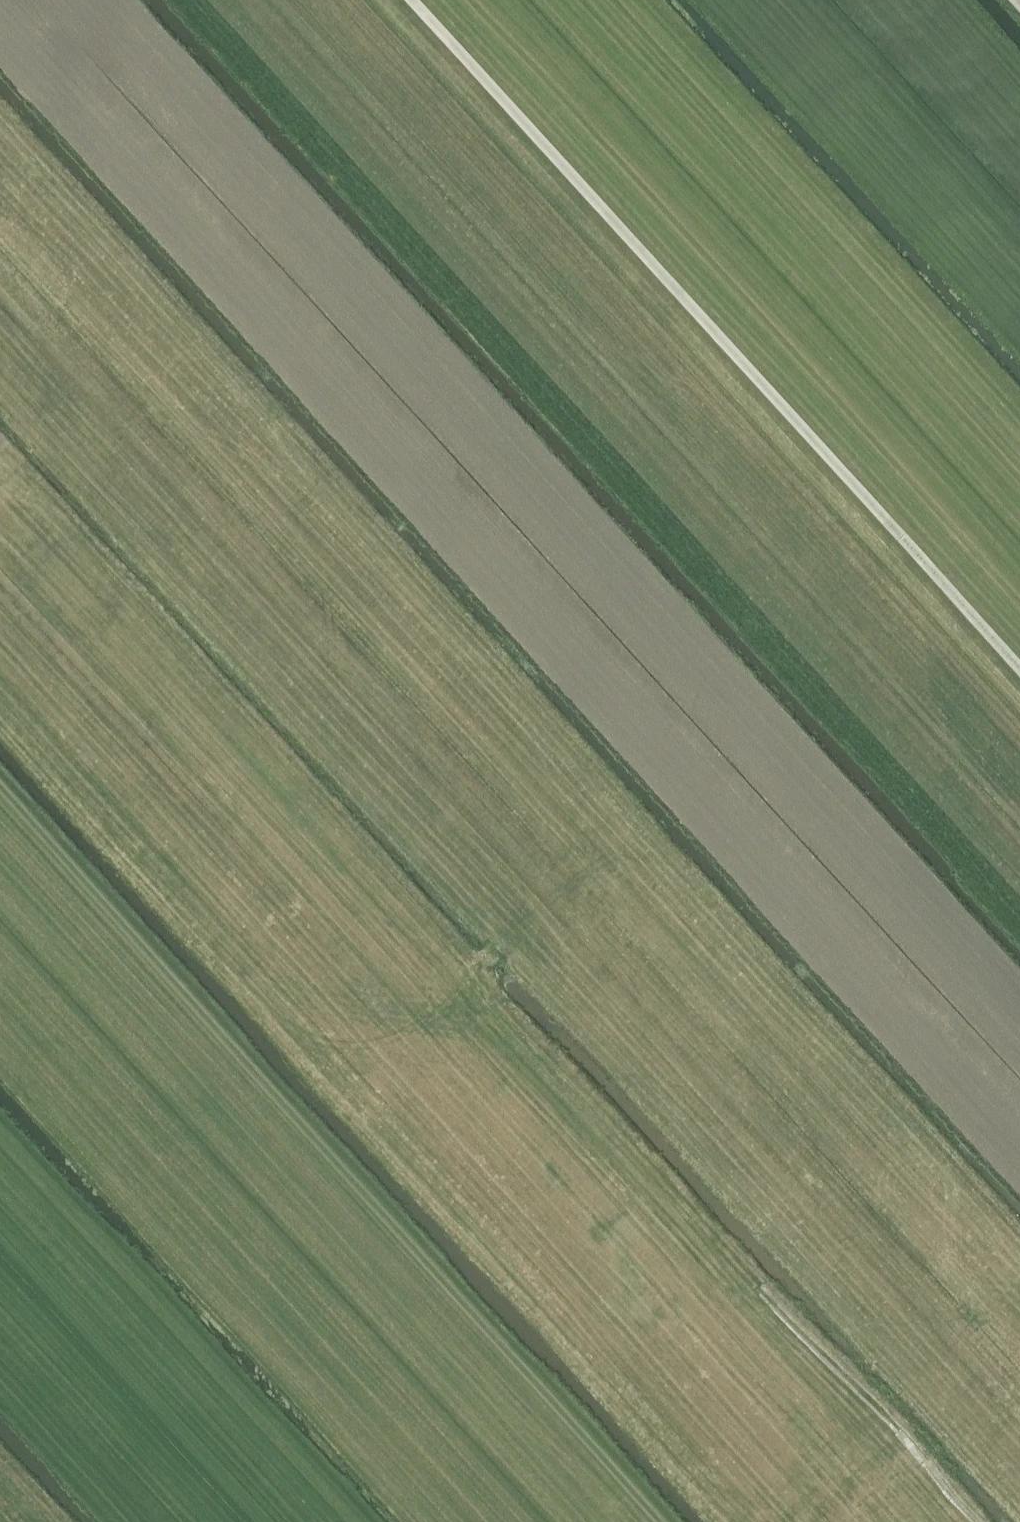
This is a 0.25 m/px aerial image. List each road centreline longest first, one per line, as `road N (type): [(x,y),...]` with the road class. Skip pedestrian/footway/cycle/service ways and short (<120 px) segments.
road 1 (track): [(1019,667),(414,0)]
road 2 (track): [(975,1521),(764,1295)]

